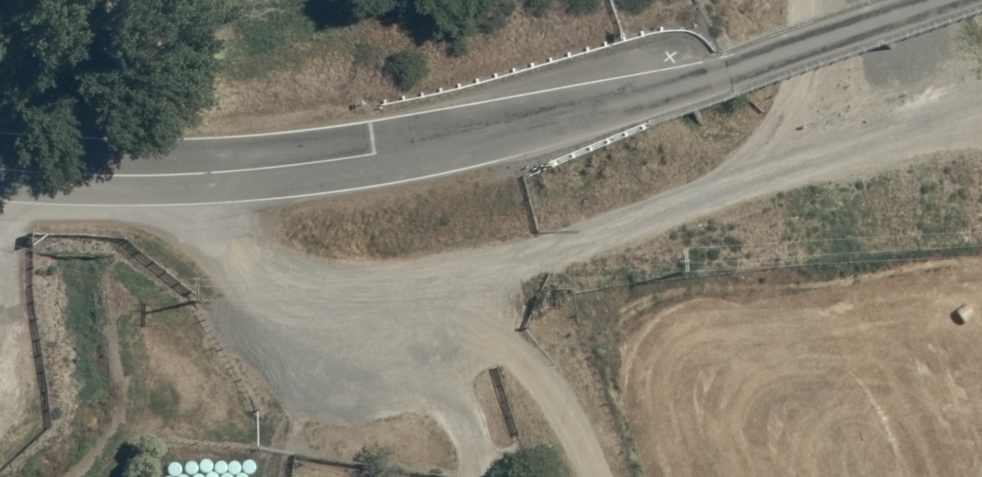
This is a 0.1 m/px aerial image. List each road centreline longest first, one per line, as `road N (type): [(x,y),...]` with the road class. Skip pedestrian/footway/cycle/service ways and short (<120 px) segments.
road 1 (tertiary): [(372,151),(198,169),(0,168)]
road 2 (unclassified): [(707,75),(372,151)]
road 3 (tertiary): [(933,0),(707,75)]

